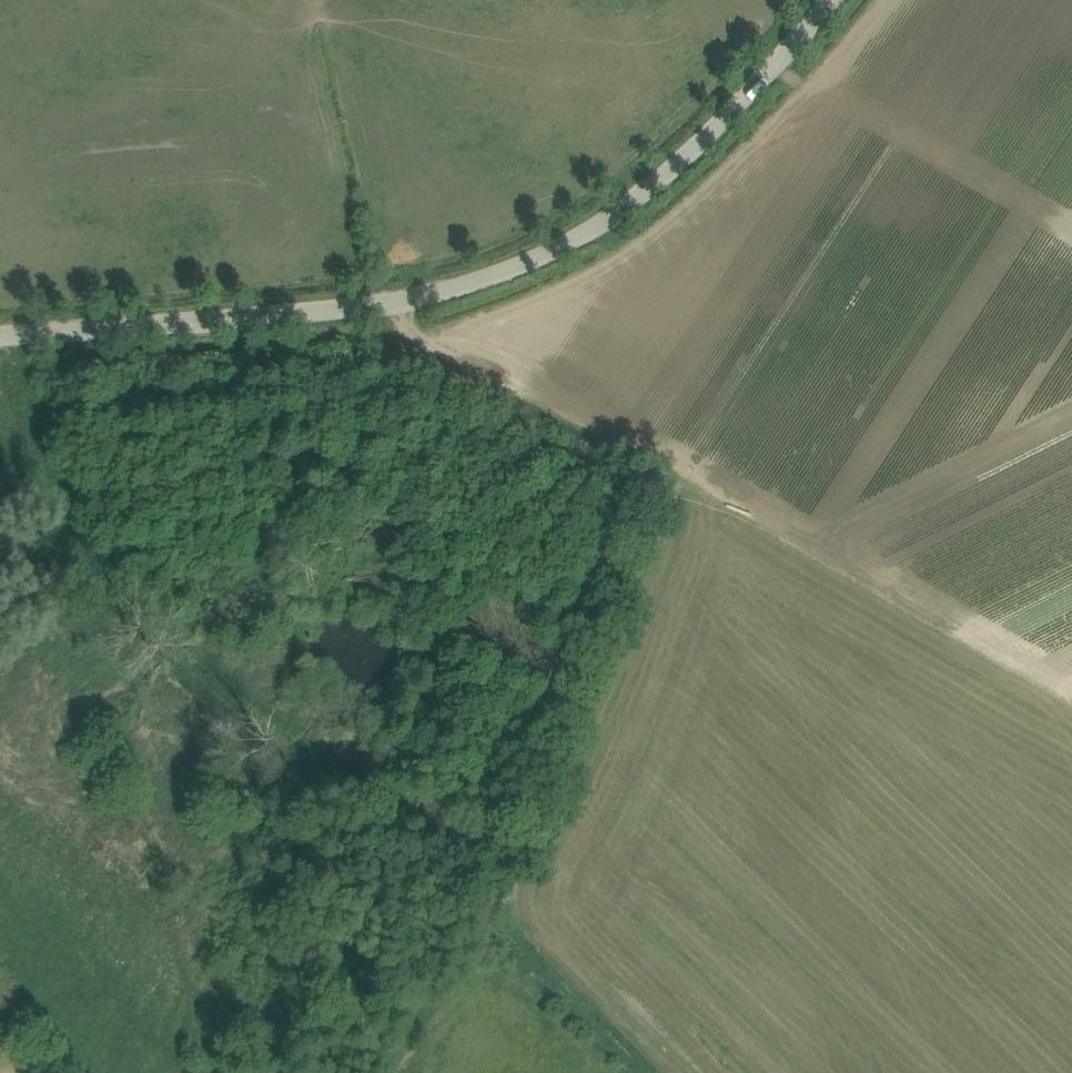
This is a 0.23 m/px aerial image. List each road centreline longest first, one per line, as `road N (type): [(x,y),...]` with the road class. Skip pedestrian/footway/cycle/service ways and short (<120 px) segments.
road 1 (unclassified): [(0,345),(363,319),(459,298),(600,232),(707,147),(829,0)]

